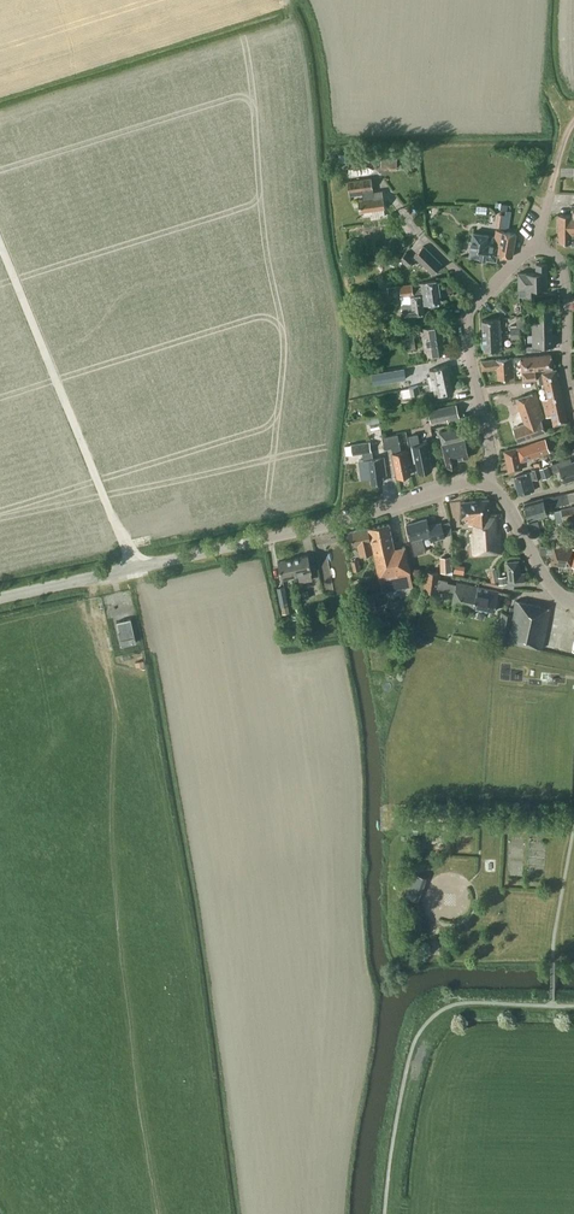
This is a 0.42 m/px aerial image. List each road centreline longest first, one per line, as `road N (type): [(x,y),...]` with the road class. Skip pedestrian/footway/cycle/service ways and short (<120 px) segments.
road 1 (unclassified): [(0,598),(484,483)]
road 2 (track): [(573,1006),(463,1005),(435,1019),(419,1039),(408,1081),(391,1213)]
road 3 (residential): [(484,483),(491,456),(466,325),(483,295)]
road 4 (residential): [(573,417),(564,375),(563,273),(537,242)]
road 5 (residential): [(483,295),(407,220),(378,178)]
road 6 (unclassified): [(573,603),(545,578),(507,503),(484,483)]

